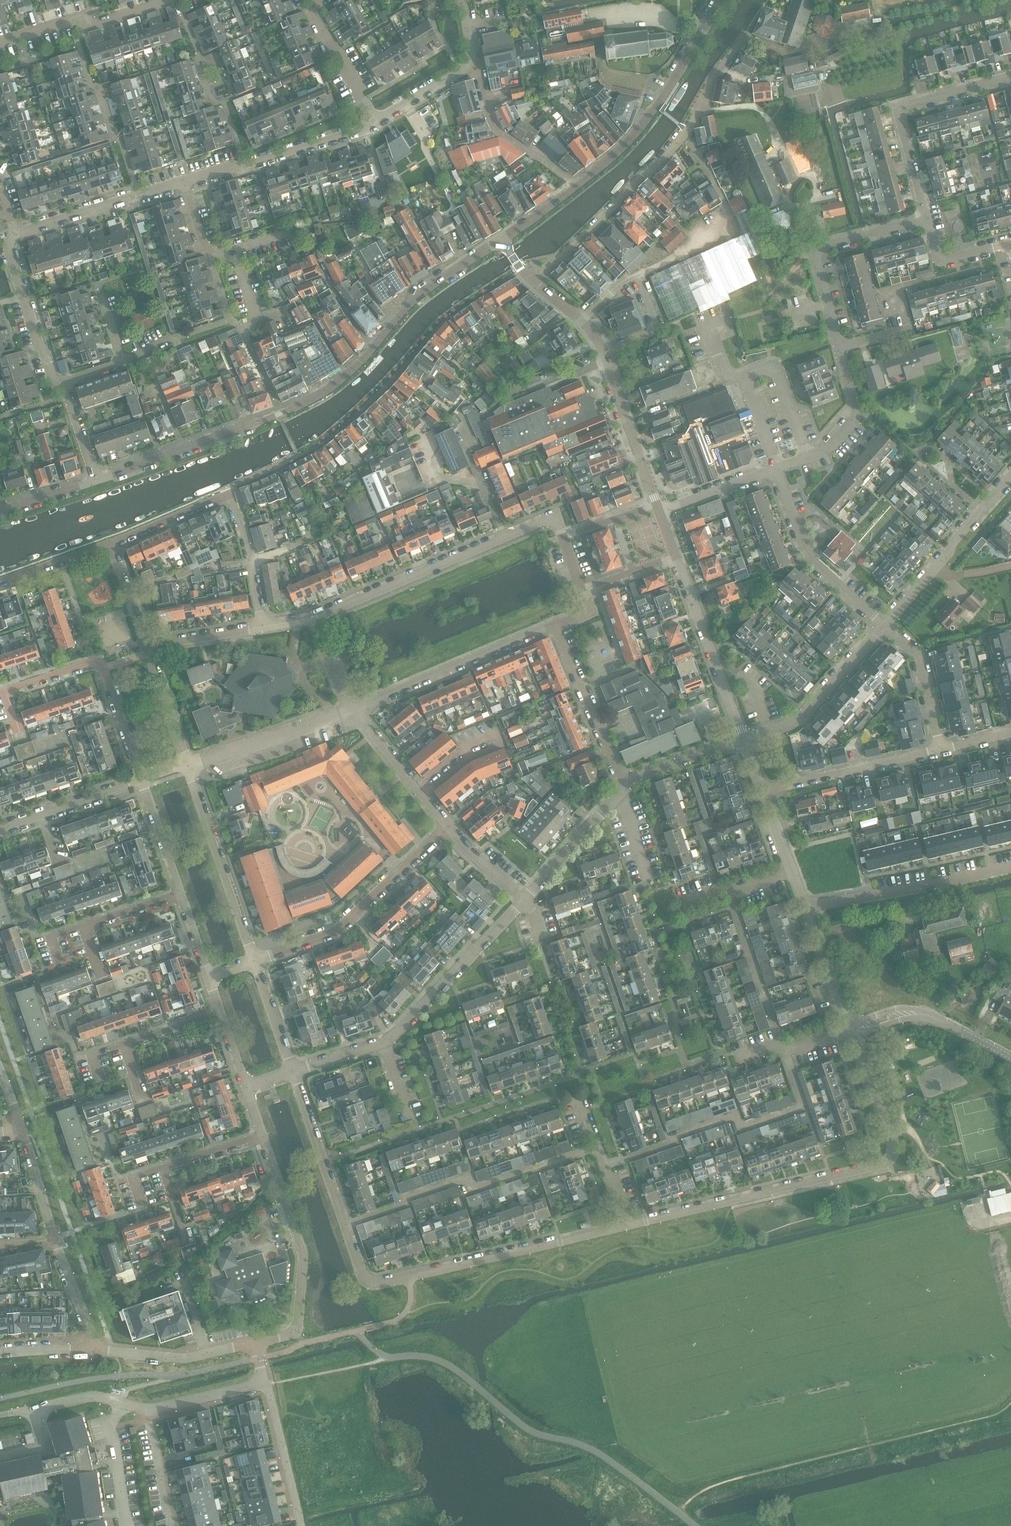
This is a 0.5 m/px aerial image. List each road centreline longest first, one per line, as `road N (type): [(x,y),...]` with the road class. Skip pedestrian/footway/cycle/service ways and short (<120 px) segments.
road 1 (residential): [(623,1225),(883,1166),(894,1144),(852,1032)]
road 2 (tertiary): [(98,482),(319,394),(394,323)]
road 3 (residential): [(533,283),(682,137),(748,32)]
road 4 (residential): [(410,1277),(379,1283),(363,1276),(294,1073)]
road 5 (residential): [(255,963),(335,934),(448,827)]
road 6 (tertiary): [(577,186),(635,137),(724,0)]
road 7 (residential): [(926,221),(894,109),(1010,76)]
road 8 (residential): [(5,691),(103,664),(143,783)]
road 9 (residential): [(839,349),(812,249),(926,221)]
road 10 (residential): [(410,1277),(623,1225)]
road 11 (residential): [(354,711),(554,625)]
road 12 (residential): [(805,907),(1010,869)]
road 13 (residential): [(505,538),(313,619)]
road 14 (residential): [(255,963),(189,767)]
road 15 (residential): [(183,183),(375,123)]
road 16 (residential): [(885,628),(802,548),(775,472)]
road 17 (tertiary): [(744,741),(676,558)]
road 18 (residential): [(417,788),(463,749),(495,736),(498,745),(467,758),(425,796)]
road 19 (residential): [(388,1041),(524,902)]
road 20 (residential): [(581,322),(637,274),(656,327),(605,356)]
road 21 (residential): [(744,741),(800,722),(885,628)]
road 22 (residential): [(0,42),(82,16),(92,24),(173,0)]
road 23 (residential): [(763,791),(940,750)]
road 24 (residential): [(625,787),(554,625)]
road 25 (residential): [(16,233),(183,183)]
road 26 (residential): [(189,767),(354,711)]
road 27 (residential): [(65,381),(52,383),(7,248),(16,233)]
road 28 (residential): [(775,472),(740,376),(725,379),(706,327)]
road 29 (residential): [(577,186),(498,132),(477,61)]
road 30 (residential): [(775,472),(808,460),(850,427),(854,411),(839,349)]
road 31 (residential): [(786,1052),(729,895)]
road 32 (residential): [(256,1342),(188,1358),(98,1351)]
road 33 (tertiary): [(657,505),(605,356)]
road 34 (track): [(1010,1186),(997,1170),(955,1178),(928,1161),(908,1127),(890,1134)]
road 35 (unclassified): [(302,1525),(267,1384)]
road 36 (residential): [(885,628),(919,655),(940,750)]
road 37 (residential): [(311,0),(375,123)]
road 38 (residential): [(579,1094),(623,1225)]
road 39 (residential): [(524,902),(615,799)]
road 40 (tertiary): [(394,323),(420,295),(503,242)]
road 41 (residential): [(260,629),(233,496)]
road 42 (tertiary): [(852,1032),(805,907)]
road 43 (residential): [(110,543),(233,496)]
road 44 (residential): [(189,767),(144,646)]
road 45 (residential): [(125,1404),(95,1395),(0,1415)]
road 46 (residential): [(625,787),(744,741)]
road 47 (residential): [(125,1404),(111,1430),(129,1525)]
road 48 (residential): [(267,1384),(145,1411)]
road 49 (residential): [(265,1137),(304,1255)]
road 50 (residential): [(659,511),(775,472)]
road 51 (tertiary): [(1010,1059),(932,1017),(899,1016)]
road 52 (residential): [(926,221),(938,265),(1010,244)]

